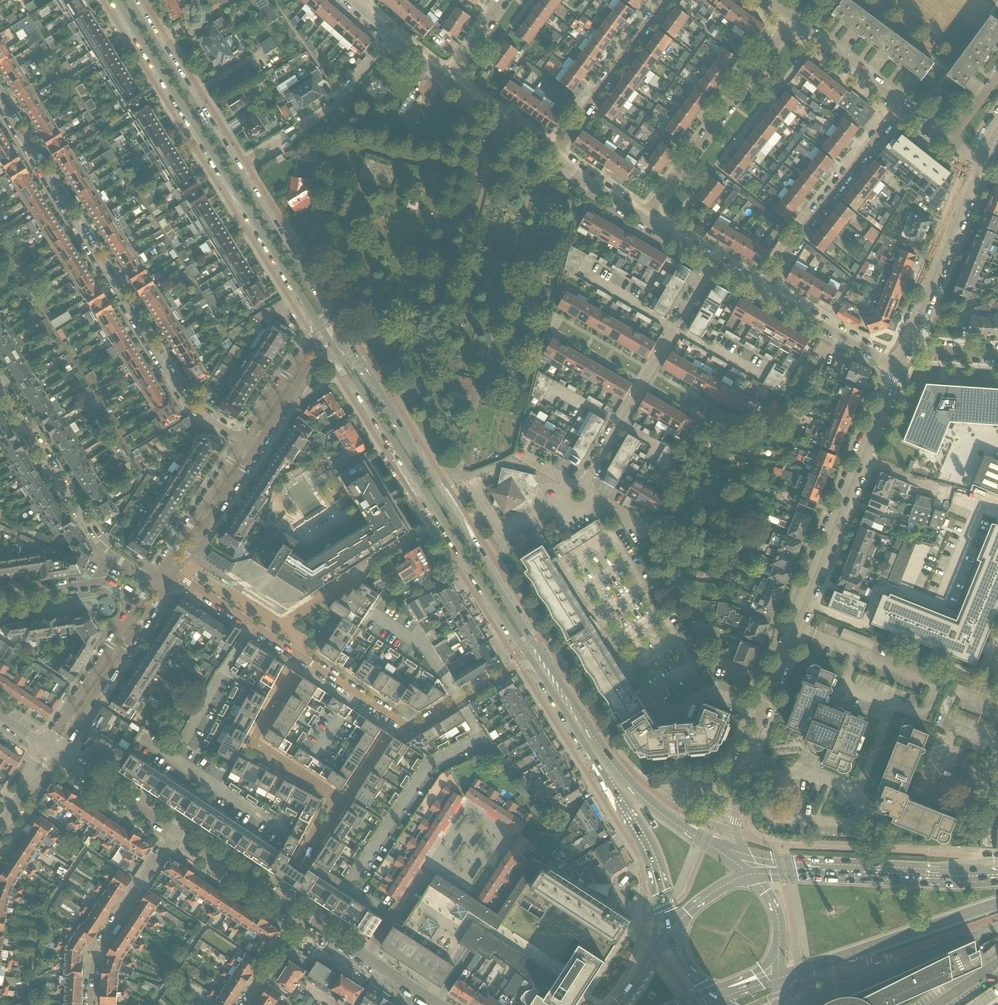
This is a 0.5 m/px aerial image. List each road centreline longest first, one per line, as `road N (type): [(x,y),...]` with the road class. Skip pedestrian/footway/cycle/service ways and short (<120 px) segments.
road 1 (primary): [(707,844),(653,807),(612,764),(343,337)]
road 2 (residential): [(173,574),(411,730),(518,666),(535,668)]
road 3 (residential): [(244,443),(188,405),(0,101)]
road 4 (primary): [(343,337),(130,0)]
road 5 (primary): [(115,0),(326,335)]
road 6 (tertiary): [(763,713),(900,361)]
road 7 (primary): [(335,351),(535,668)]
road 8 (primary): [(535,668),(647,846),(670,931)]
road 9 (residential): [(583,487),(714,261)]
road 10 (residential): [(651,218),(792,18)]
road 11 (residential): [(766,288),(898,107)]
road 12 (tertiary): [(52,750),(173,574)]
road 13 (residential): [(0,384),(98,542),(116,556)]
road 14 (tertiary): [(154,581),(52,750)]
road 15 (residential): [(176,831),(95,957),(92,1004)]
road 16 (primary): [(815,965),(997,904)]
road 17 (residential): [(815,965),(897,955),(997,918)]
road 18 (tertiary): [(908,343),(978,168)]
road 19 (residential): [(552,150),(665,0)]
road 20 (primary): [(959,883),(781,874)]
road 21 (residential): [(272,147),(332,107),(393,38)]
road 22 (residential): [(900,361),(766,288)]
road 23 (tertiary): [(301,913),(176,831)]
road 24 (tertiary): [(173,574),(255,450)]
road 25 (tertiary): [(176,831),(52,750)]
road 26 (tertiary): [(244,443),(163,567)]
road 27 (tertiary): [(735,851),(738,784),(763,713)]
road 28 (residential): [(898,107),(792,18)]
road 29 (tertiary): [(326,335),(307,347),(244,443)]
road 30 (residential): [(0,598),(96,583),(116,556)]
road 31 (tertiary): [(255,450),(311,364),(335,351)]
road 32 (residential): [(552,150),(448,81)]

